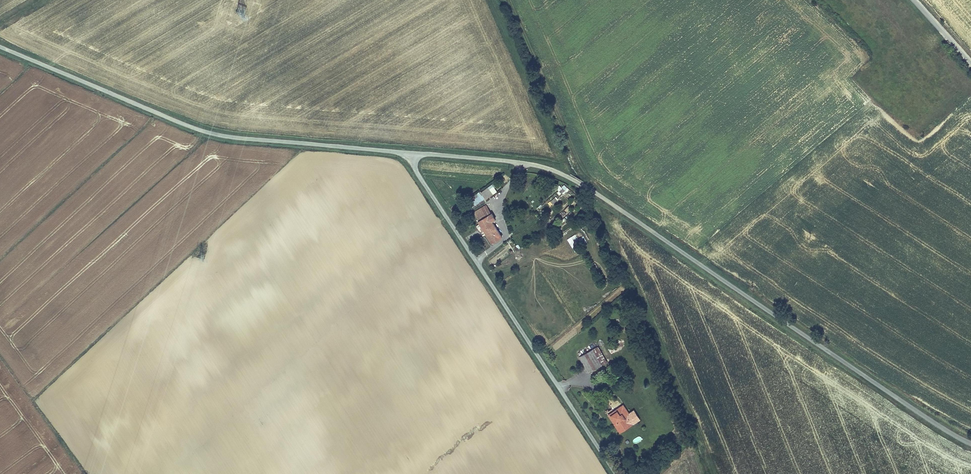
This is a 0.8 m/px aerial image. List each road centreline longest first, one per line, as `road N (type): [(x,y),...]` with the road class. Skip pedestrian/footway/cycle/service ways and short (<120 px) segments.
road 1 (unclassified): [(404,152),(509,161),(568,177),(970,444)]
road 2 (unclassified): [(0,45),(217,133),(404,152)]
road 3 (unclassified): [(615,473),(404,152)]

